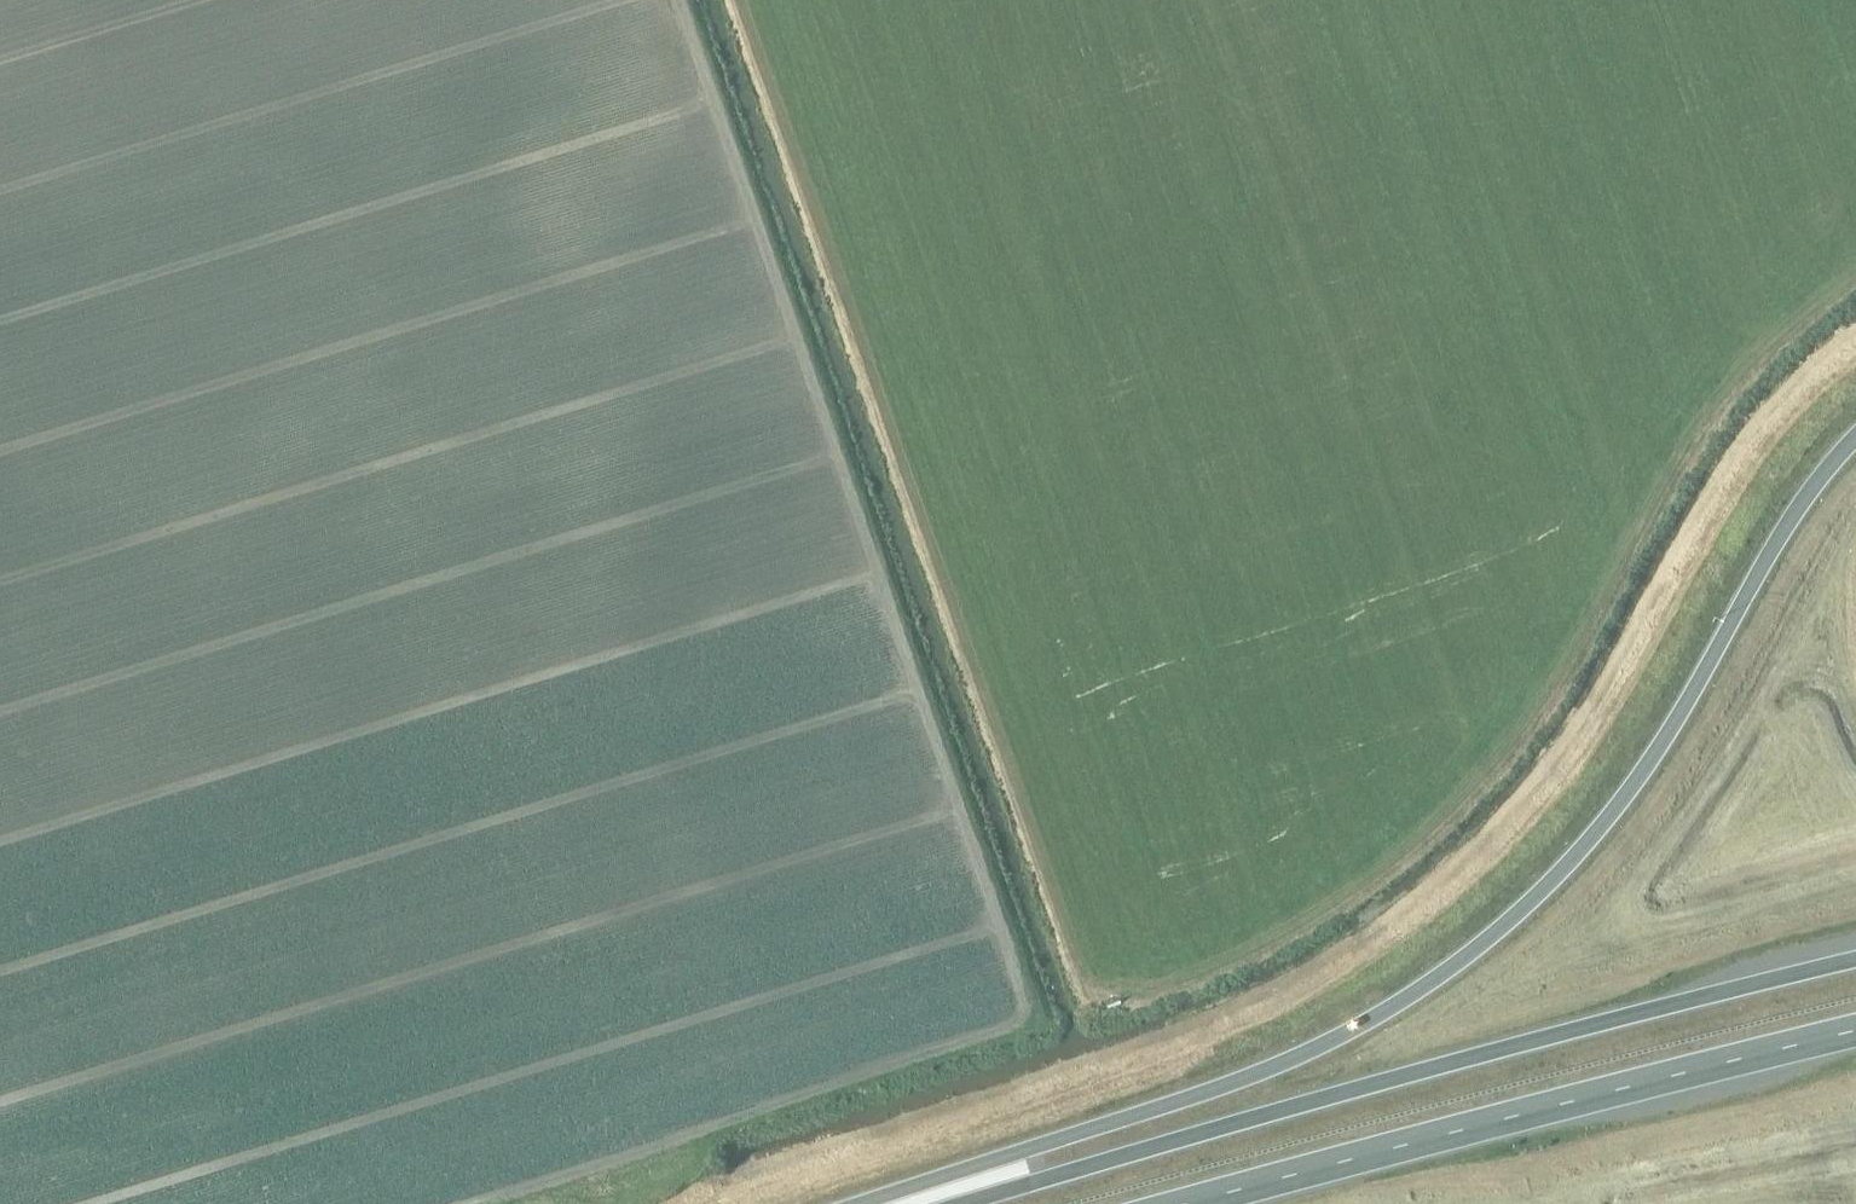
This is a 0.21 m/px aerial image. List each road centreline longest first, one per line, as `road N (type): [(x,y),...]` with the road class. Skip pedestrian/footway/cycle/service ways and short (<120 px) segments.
road 1 (trunk): [(1855,440),(1784,534),(1640,776),(1569,863),(1475,950),(1373,1019),(1283,1064),(863,1203)]
road 2 (trunk): [(1855,958),(1348,1092),(967,1203)]
road 3 (trunk): [(1187,1203),(1855,1029)]

